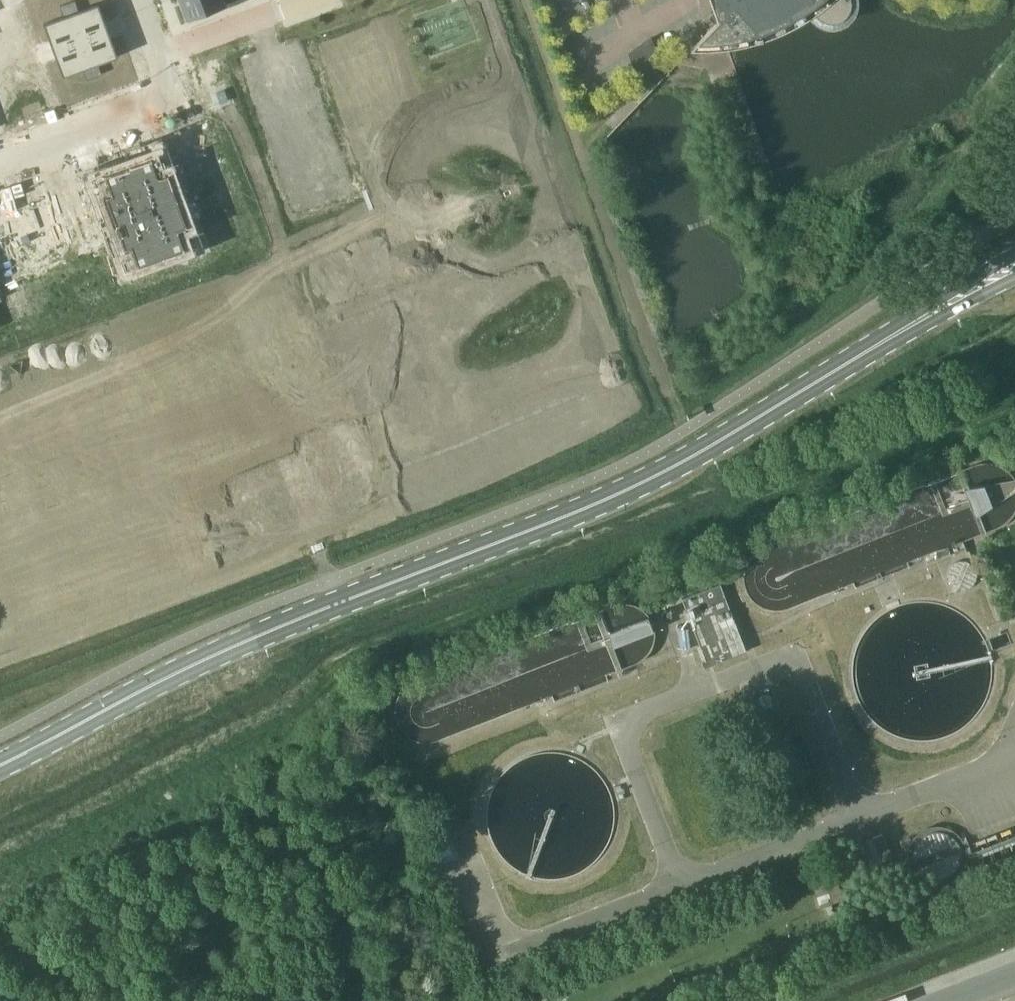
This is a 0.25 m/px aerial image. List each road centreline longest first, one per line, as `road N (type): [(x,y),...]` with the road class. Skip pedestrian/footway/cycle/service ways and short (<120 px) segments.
road 1 (secondary): [(0,766),(185,668),(646,483),(986,279)]
road 2 (residential): [(0,168),(173,101),(154,45)]
road 3 (residential): [(154,45),(157,53),(304,0)]

